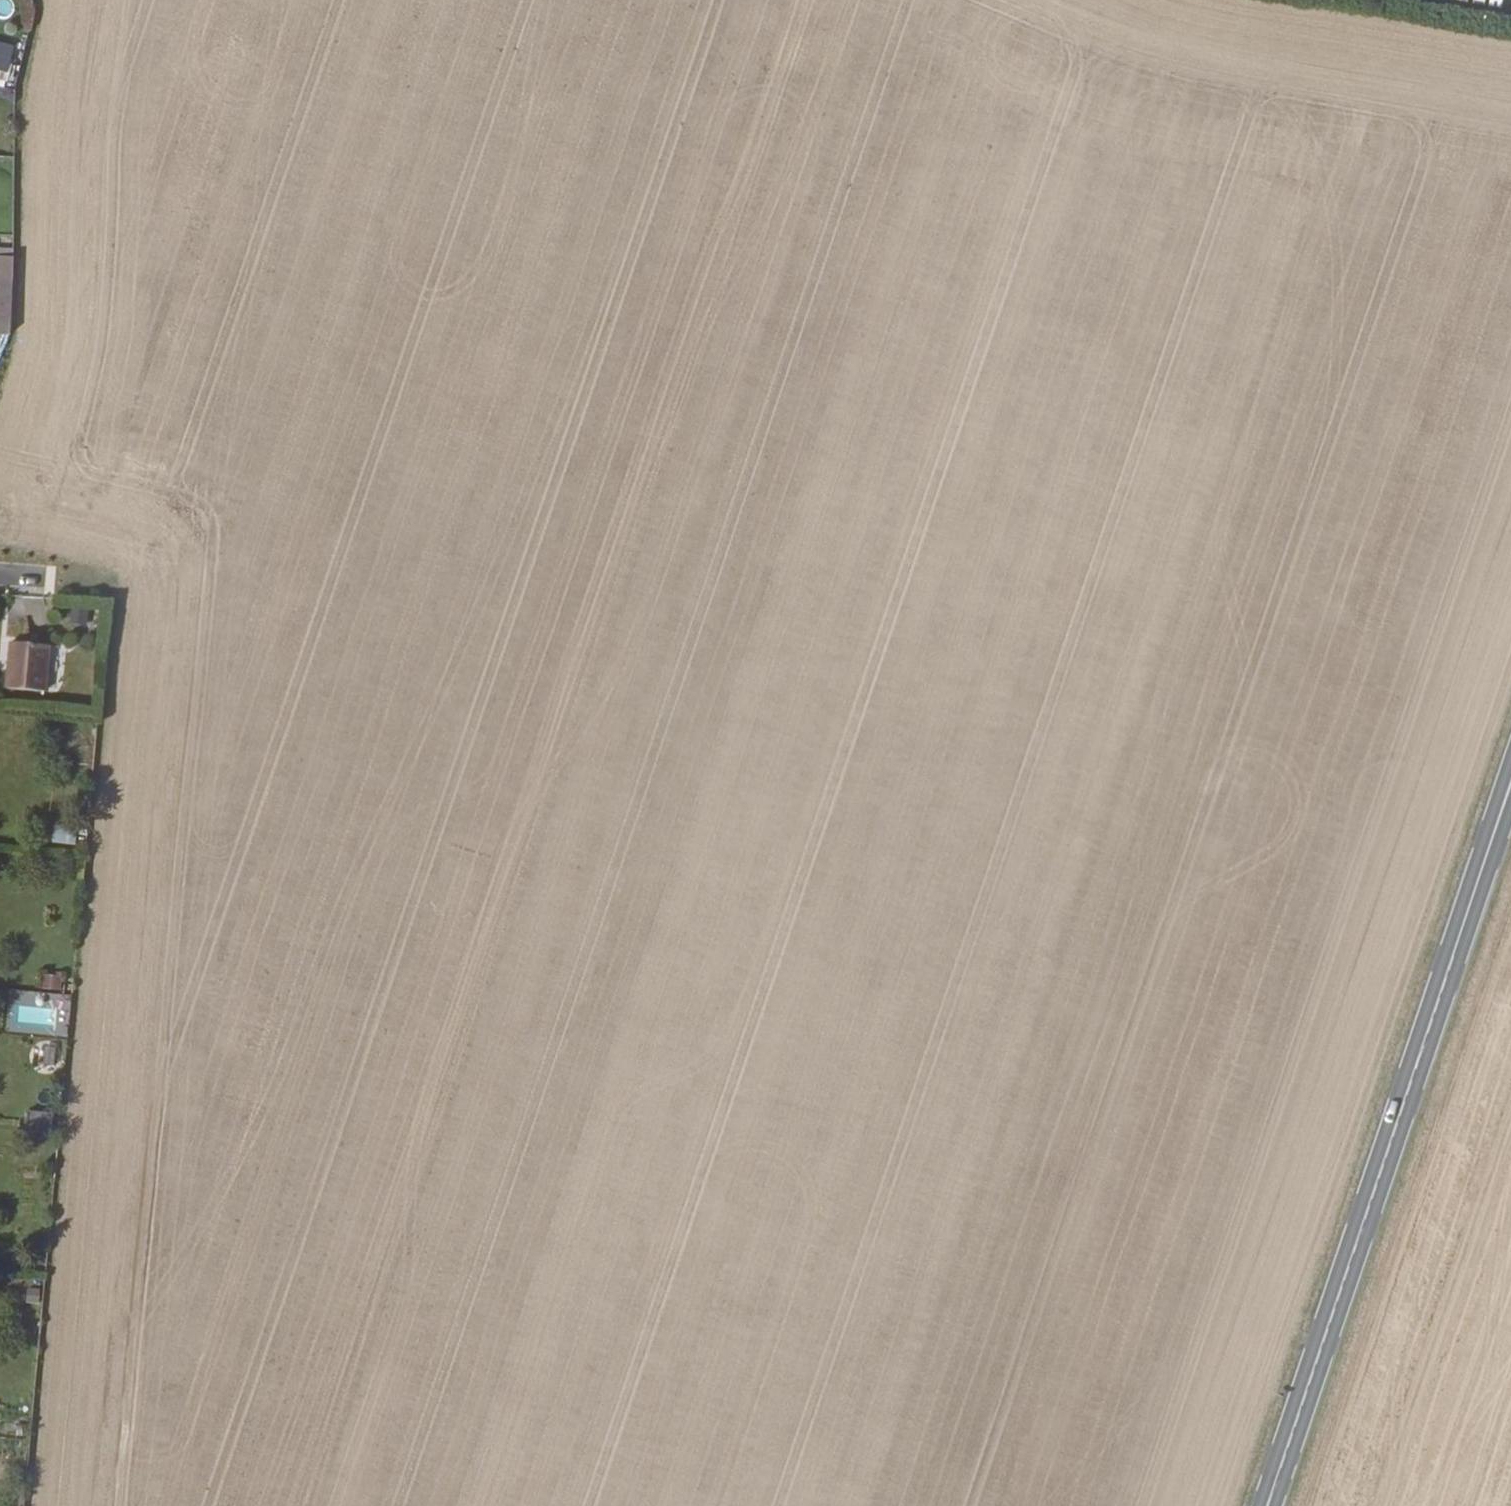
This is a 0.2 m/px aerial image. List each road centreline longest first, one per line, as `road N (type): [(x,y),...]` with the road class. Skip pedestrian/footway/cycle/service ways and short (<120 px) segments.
road 1 (primary): [(1267,1505),(1510,785)]

